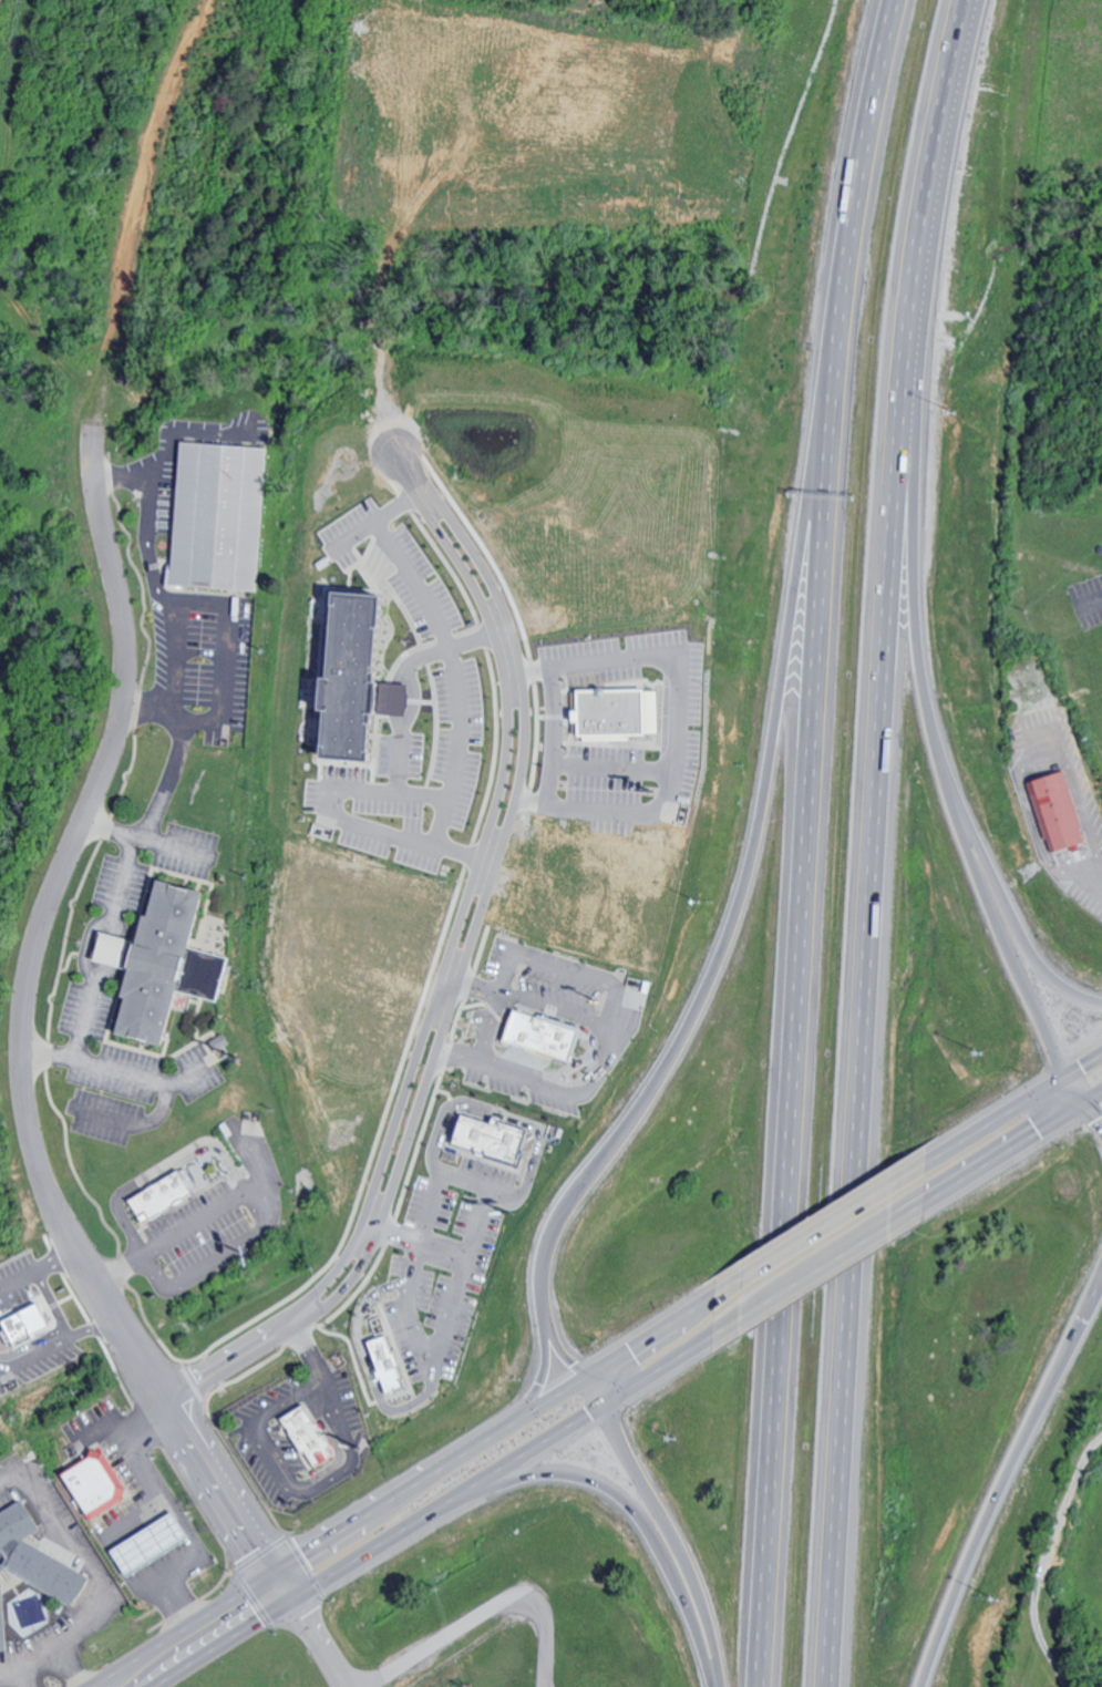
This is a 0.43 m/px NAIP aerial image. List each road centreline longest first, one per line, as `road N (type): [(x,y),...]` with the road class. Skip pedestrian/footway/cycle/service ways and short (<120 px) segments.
road 1 (residential): [(421,490),(493,632),(506,753),(363,1220),(334,1274),(292,1320),(330,1304),(363,1264),(379,1226),(524,753),(509,627),(475,554),(421,490)]
road 2 (motorway): [(897,0),(858,191),(833,395),(757,1686)]
road 3 (motorway): [(825,1686),(897,438),(929,175),(964,0)]
road 4 (residential): [(275,1567),(62,1230),(37,1161),(21,1082),(21,1006),(32,944),(120,709),(120,624),(92,493),(92,425)]
road 5 (motorway): [(845,282),(765,783),(731,923),(678,1045),(562,1222),(546,1268),(552,1330),(569,1362),(603,1380),(643,1381)]
road 6 (primary): [(714,1292),(85,1686)]
road 7 (motorway): [(1101,1002),(1070,990),(1030,954),(940,748),(917,626),(905,353)]
road 8 (primary): [(159,1686),(717,1336)]
road 9 (motorway): [(921,1686),(975,1549),(1101,1281)]
road 10 (motorway): [(463,1491),(526,1471),(566,1469),(620,1493),(667,1556),(718,1686)]
road 11 (motorway): [(634,1344),(615,1382),(616,1433),(694,1578),(719,1686)]
road 12 (motorway): [(1031,1140),(1051,1092),(1053,1061),(993,927),(957,796)]
road 13 (primary): [(921,1162),(714,1292)]
road 14 (primary): [(717,1336),(924,1206)]
road 15 (primary): [(1101,1049),(921,1162)]
road 16 (primary): [(924,1206),(1101,1095)]
road 17 (residential): [(166,1401),(292,1320)]
road 18 (residential): [(348,1686),(275,1567)]

